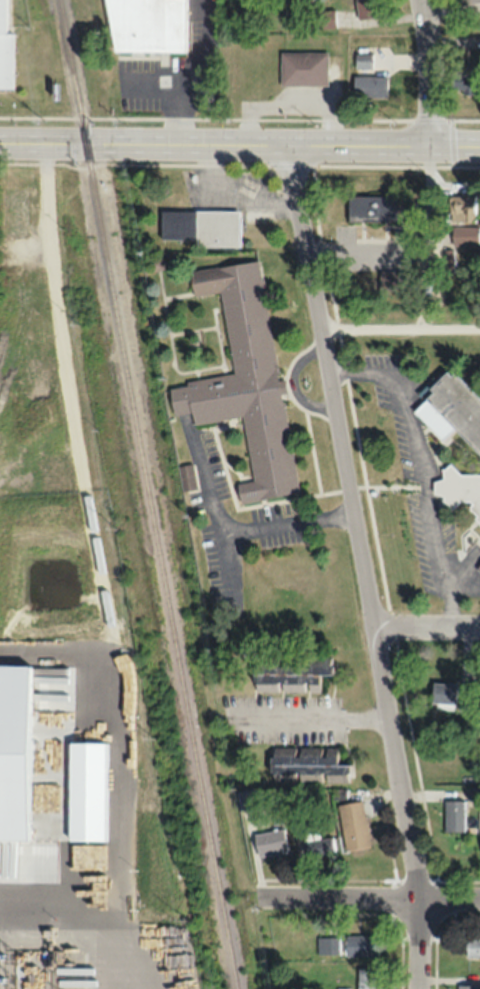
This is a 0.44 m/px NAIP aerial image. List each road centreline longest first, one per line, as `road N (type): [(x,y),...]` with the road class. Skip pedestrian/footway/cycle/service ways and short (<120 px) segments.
road 1 (residential): [(422,988),(416,896),(283,145)]
road 2 (tertiary): [(479,145),(0,142)]
road 3 (residential): [(257,894),(479,897)]
road 4 (residential): [(318,327),(479,327)]
road 5 (residential): [(429,145),(421,0)]

